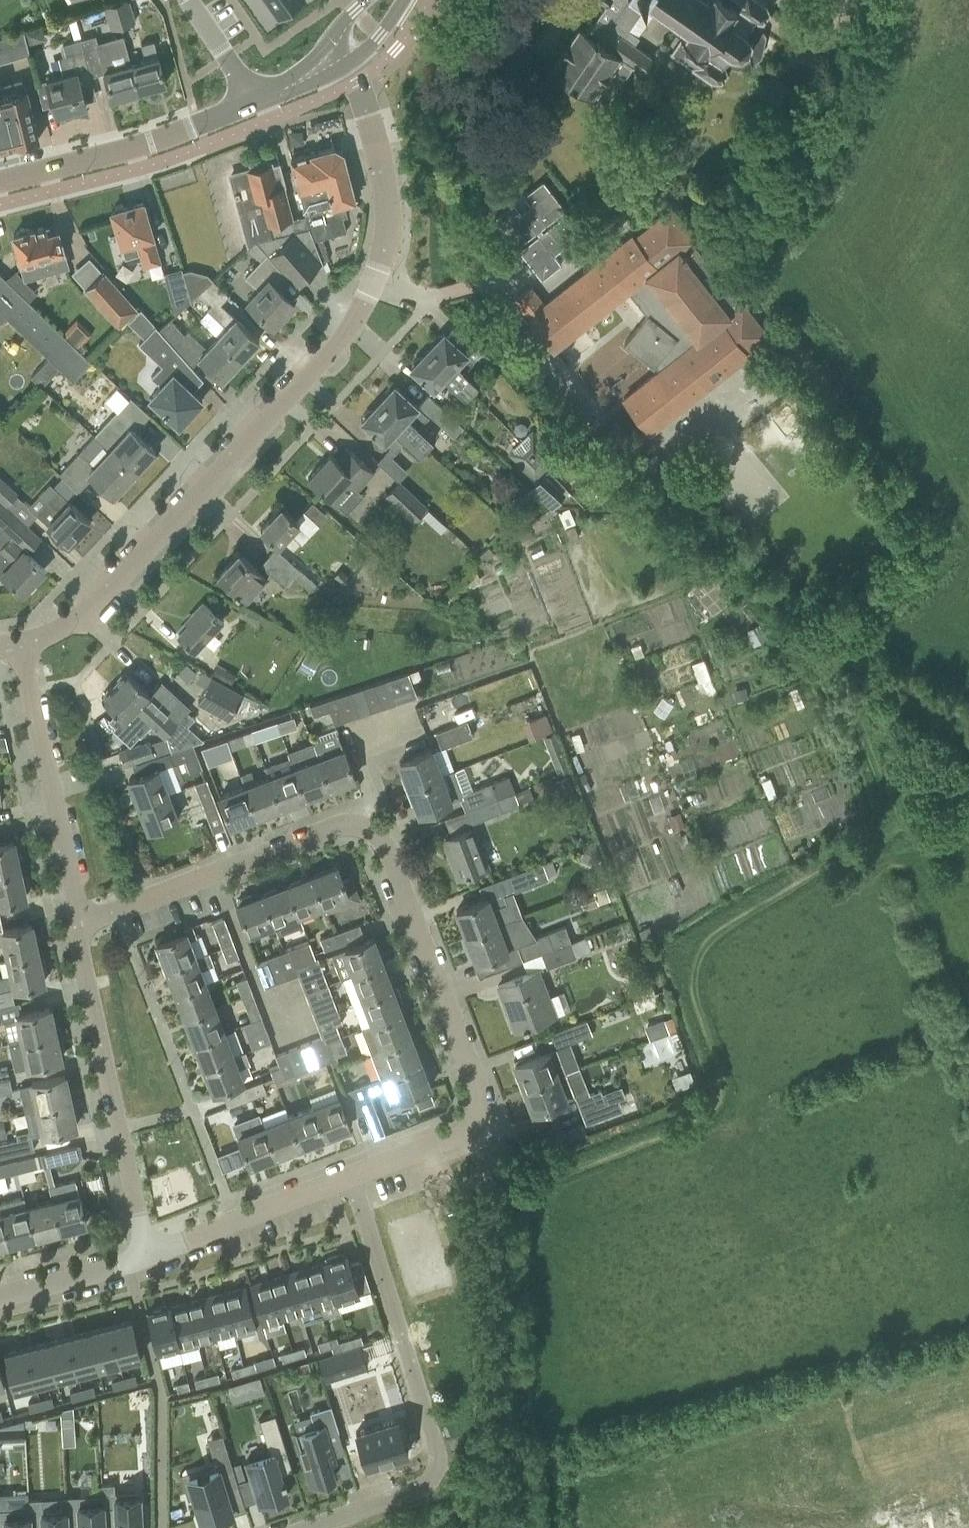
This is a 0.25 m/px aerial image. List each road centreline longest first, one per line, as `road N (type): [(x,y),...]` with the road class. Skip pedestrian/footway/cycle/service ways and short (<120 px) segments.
road 1 (unclassified): [(21,645),(83,607),(334,352),(374,282)]
road 2 (unclassified): [(362,829),(381,843),(478,1091),(481,1117),(479,1130),(350,1175)]
road 3 (residential): [(350,1175),(438,1463),(424,1483),(304,1527)]
road 4 (track): [(479,1130),(512,1527)]
road 5 (unclassified): [(147,1252),(77,925)]
road 6 (unclassified): [(77,925),(347,824),(362,829)]
road 7 (unclassified): [(77,925),(21,645)]
road 8 (tertiary): [(0,183),(133,149),(251,99)]
road 9 (residential): [(374,282),(391,211),(376,142),(337,56)]
road 10 (unclassified): [(350,1175),(147,1252)]
road 11 (unclassified): [(0,1292),(147,1252)]
road 12 (unclassified): [(362,829),(378,754),(408,707)]

